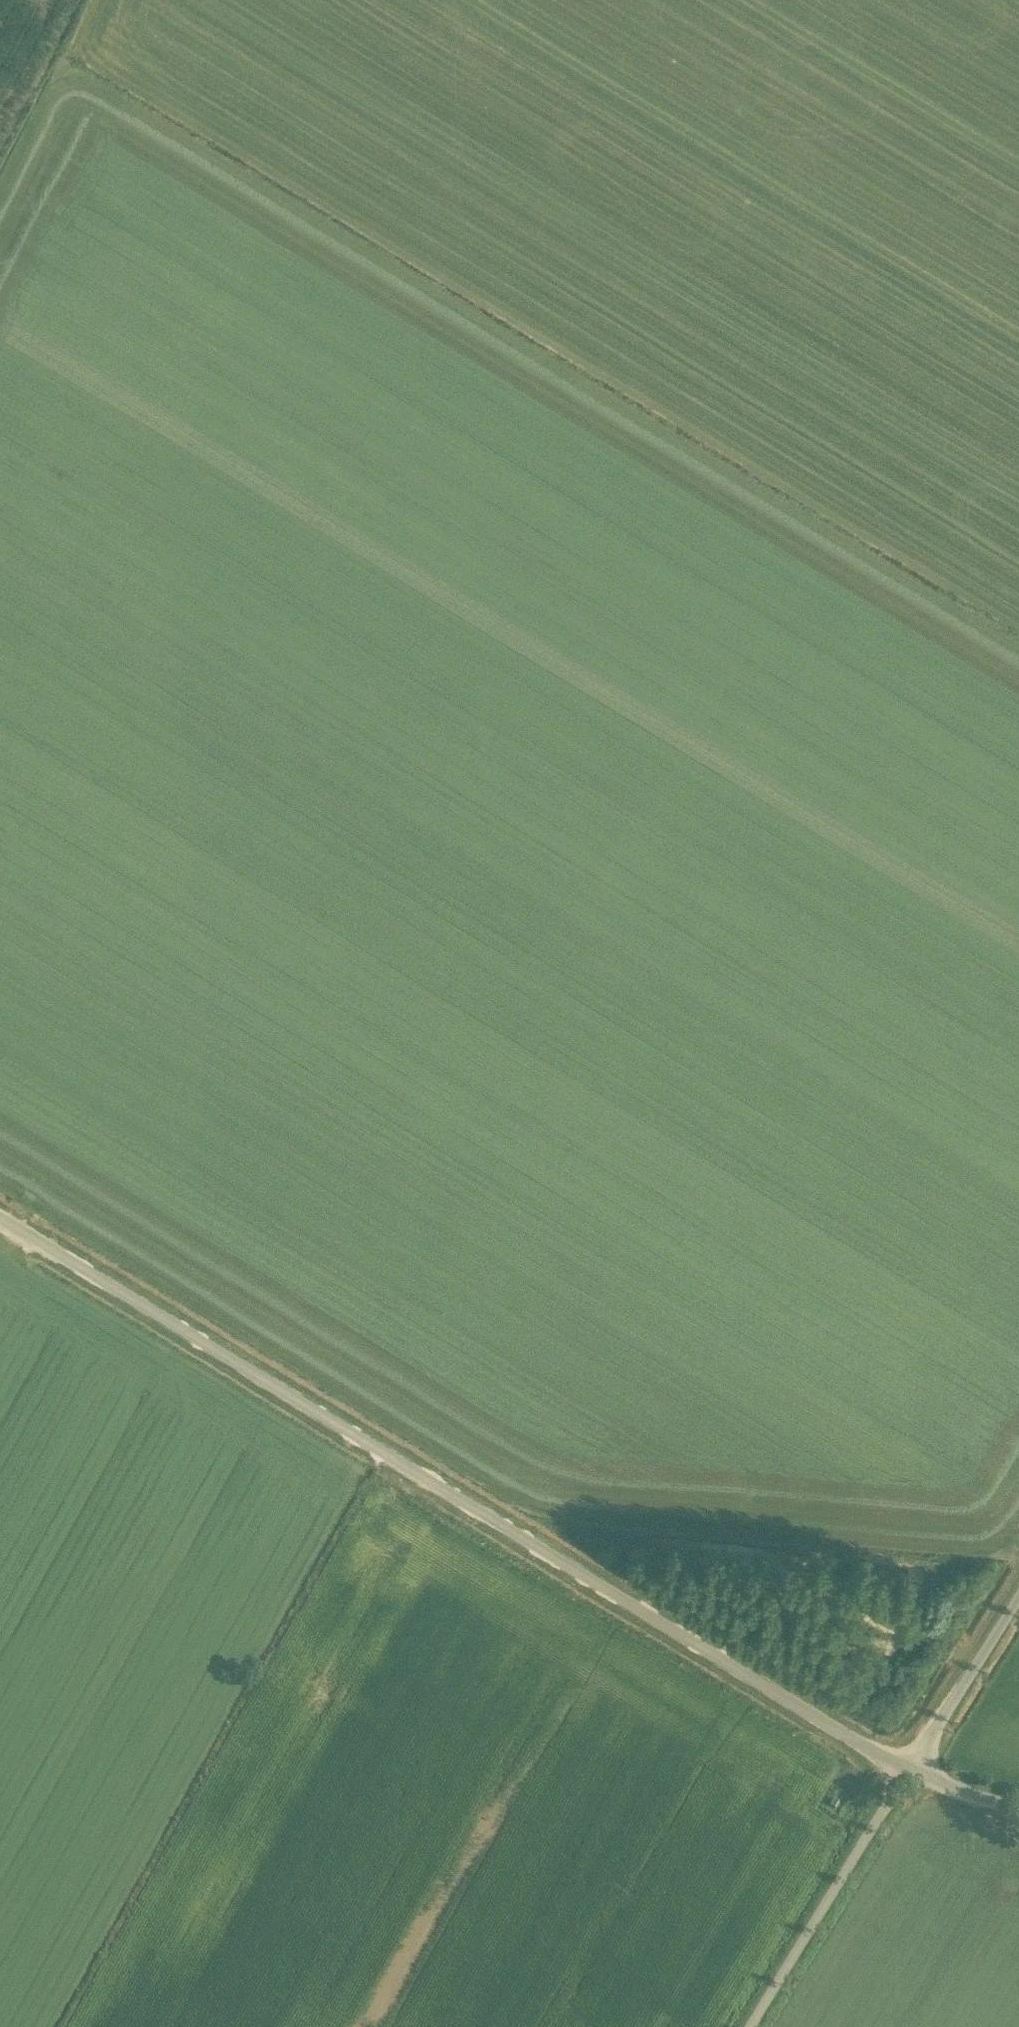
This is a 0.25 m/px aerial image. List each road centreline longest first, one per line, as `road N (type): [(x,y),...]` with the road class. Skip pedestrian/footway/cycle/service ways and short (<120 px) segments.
road 1 (unclassified): [(911,1766),(0,1212)]
road 2 (unclassified): [(911,1766),(1018,1596)]

